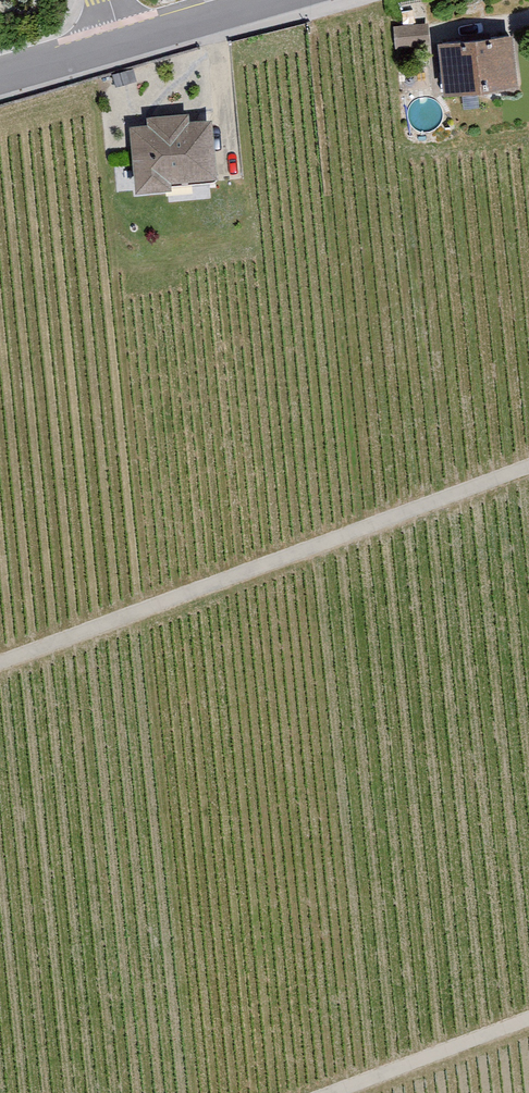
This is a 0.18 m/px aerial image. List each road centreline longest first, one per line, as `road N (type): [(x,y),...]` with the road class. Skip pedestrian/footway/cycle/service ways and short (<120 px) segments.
road 1 (track): [(528,467),(0,662)]
road 2 (track): [(528,1020),(334,1092)]
road 3 (tertiary): [(124,37),(256,0)]
road 4 (tertiary): [(0,74),(124,37)]

